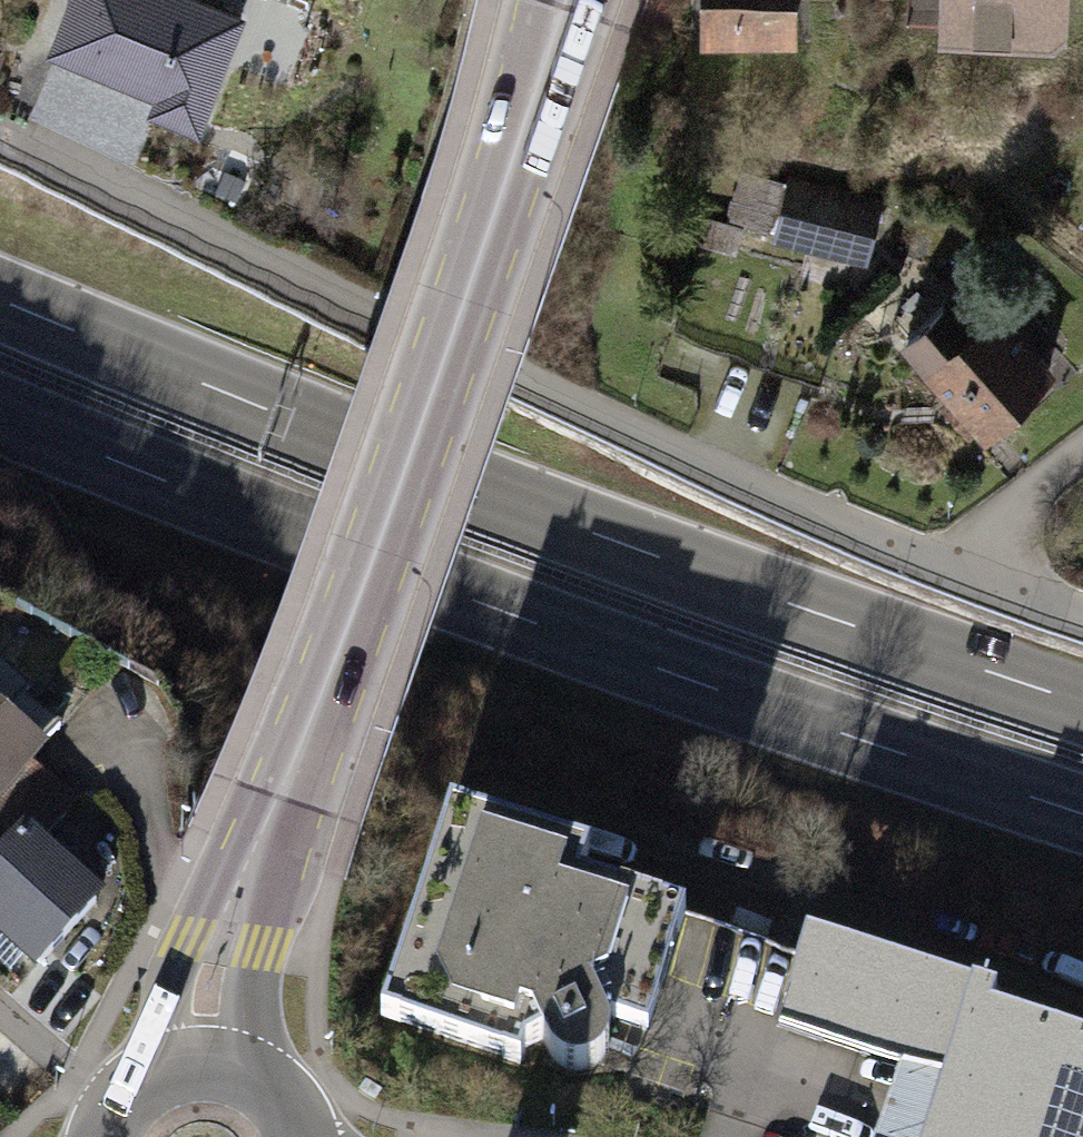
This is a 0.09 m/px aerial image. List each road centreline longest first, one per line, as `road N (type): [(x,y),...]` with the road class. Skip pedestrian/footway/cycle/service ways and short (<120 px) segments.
road 1 (trunk): [(1082,703),(591,533),(0,301)]
road 2 (trunk): [(0,413),(529,620),(1082,814)]
road 3 (primary): [(569,0),(435,399),(220,947),(200,1067)]
road 4 (residential): [(953,572),(0,135)]
road 5 (residential): [(953,572),(1082,464)]
road 6 (residential): [(0,1003),(67,1065),(127,1102)]
road 7 (residential): [(1082,612),(953,572)]
road 8 (primary): [(297,1136),(264,1088),(234,1071),(200,1067)]

